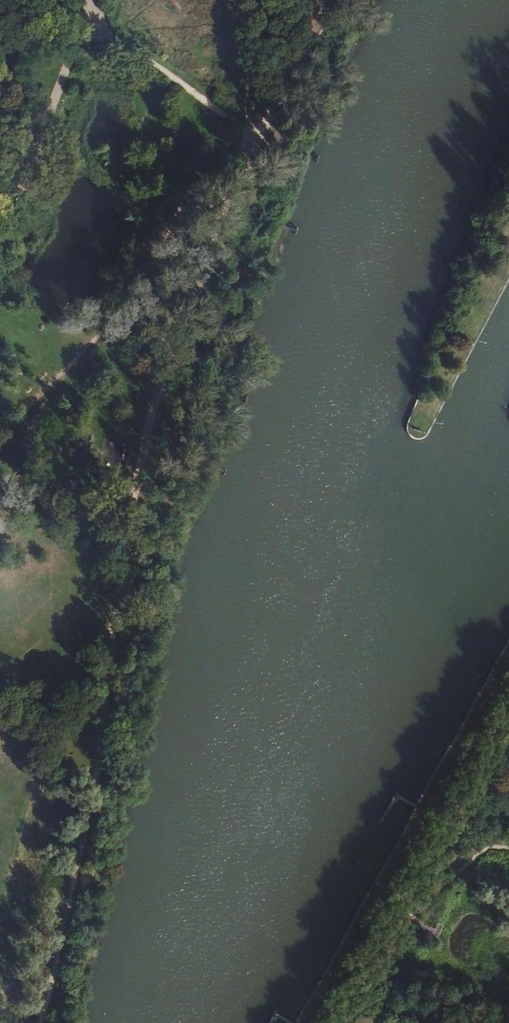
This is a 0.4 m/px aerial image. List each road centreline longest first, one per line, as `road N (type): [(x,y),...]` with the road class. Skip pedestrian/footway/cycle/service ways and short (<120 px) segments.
road 1 (residential): [(339,1022),(508,717)]

